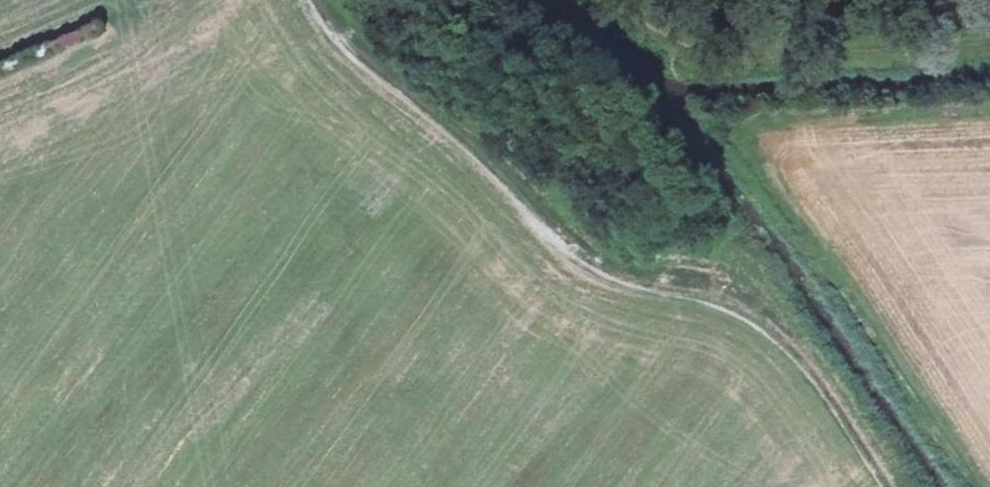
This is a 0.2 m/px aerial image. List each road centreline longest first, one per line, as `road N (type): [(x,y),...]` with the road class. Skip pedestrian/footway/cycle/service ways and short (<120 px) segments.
road 1 (track): [(309,0),(429,119),(601,266),(727,266),(766,302),(888,486)]
road 2 (track): [(621,0),(700,51),(989,40)]

